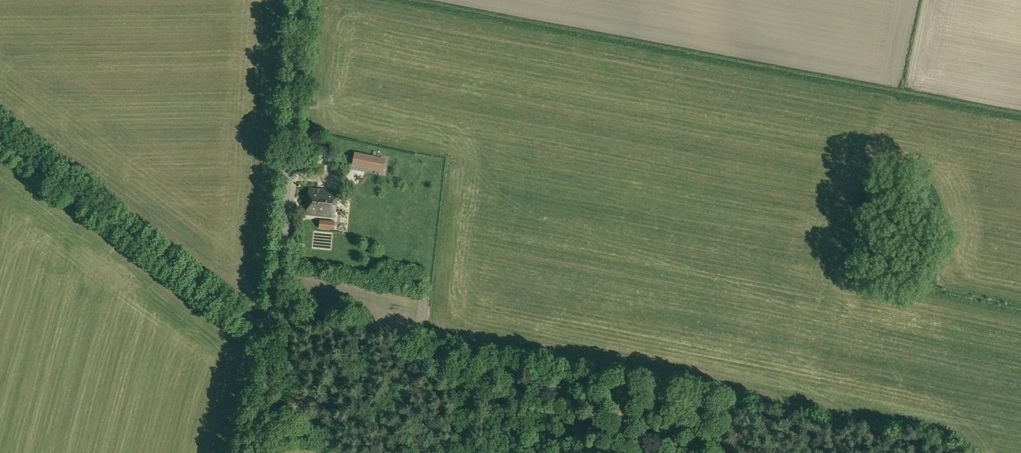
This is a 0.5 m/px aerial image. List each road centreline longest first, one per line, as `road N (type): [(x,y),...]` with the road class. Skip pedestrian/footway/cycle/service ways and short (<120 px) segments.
road 1 (tertiary): [(275,339),(0,132)]
road 2 (unclassified): [(275,339),(302,0)]

